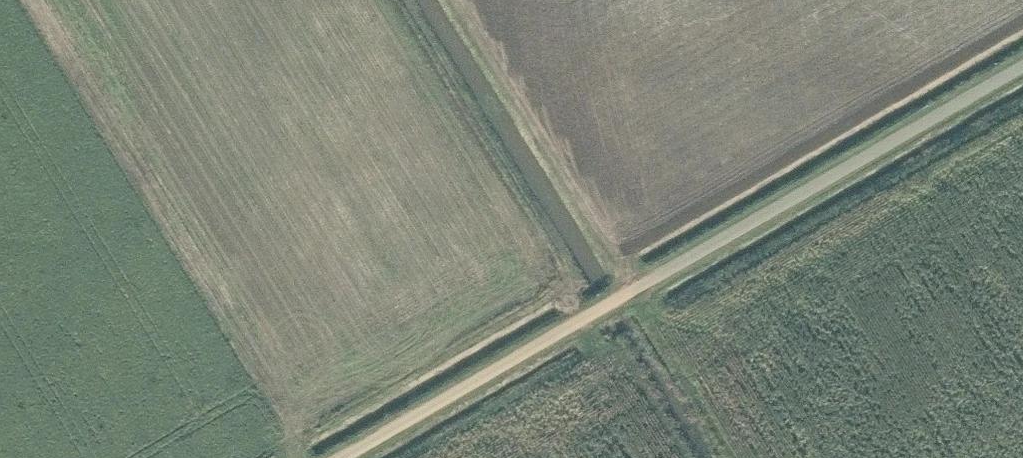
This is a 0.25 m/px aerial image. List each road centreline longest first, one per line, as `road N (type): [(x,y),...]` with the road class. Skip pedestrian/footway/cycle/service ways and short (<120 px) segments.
road 1 (unclassified): [(346,457),(1022,63)]

